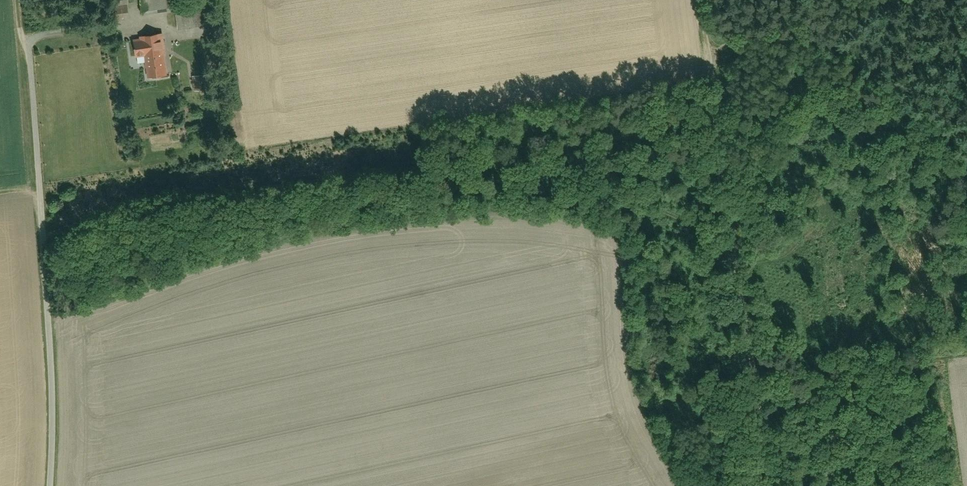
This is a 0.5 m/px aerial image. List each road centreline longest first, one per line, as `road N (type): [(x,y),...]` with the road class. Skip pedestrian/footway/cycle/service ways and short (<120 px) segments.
road 1 (track): [(727,242),(591,170),(499,156),(44,230)]
road 2 (track): [(766,485),(697,0)]
road 3 (track): [(702,34),(802,22),(859,0)]

